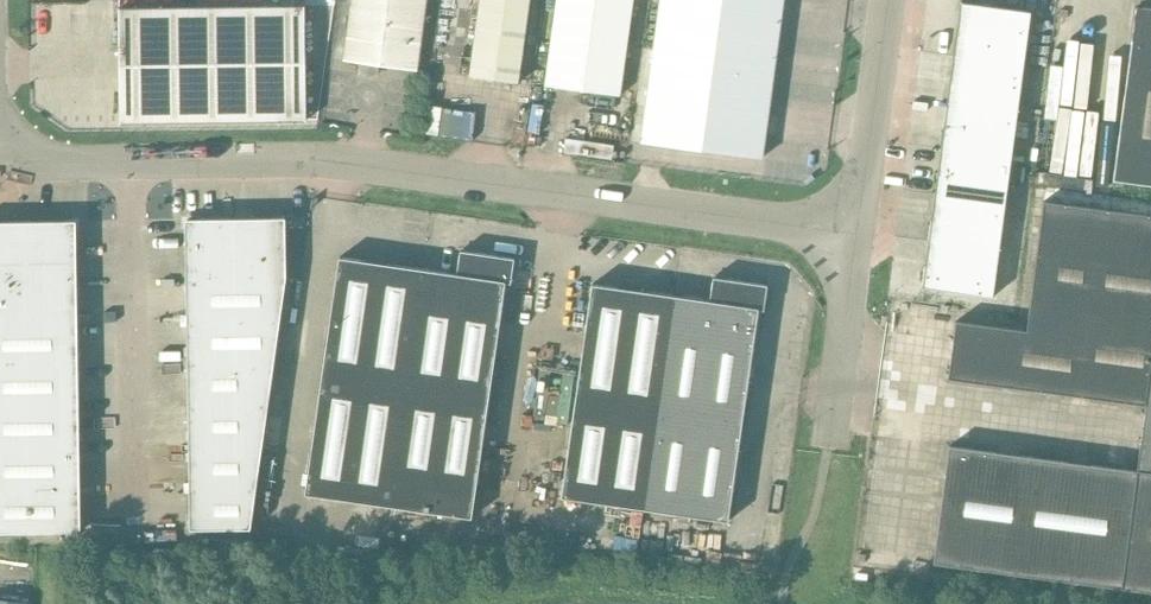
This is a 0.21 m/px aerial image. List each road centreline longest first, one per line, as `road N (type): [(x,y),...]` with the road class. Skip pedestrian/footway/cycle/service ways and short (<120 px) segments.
road 1 (unclassified): [(862,239),(320,162),(0,164)]
road 2 (unclassified): [(862,239),(892,0)]
road 3 (unclassified): [(829,447),(862,239)]

